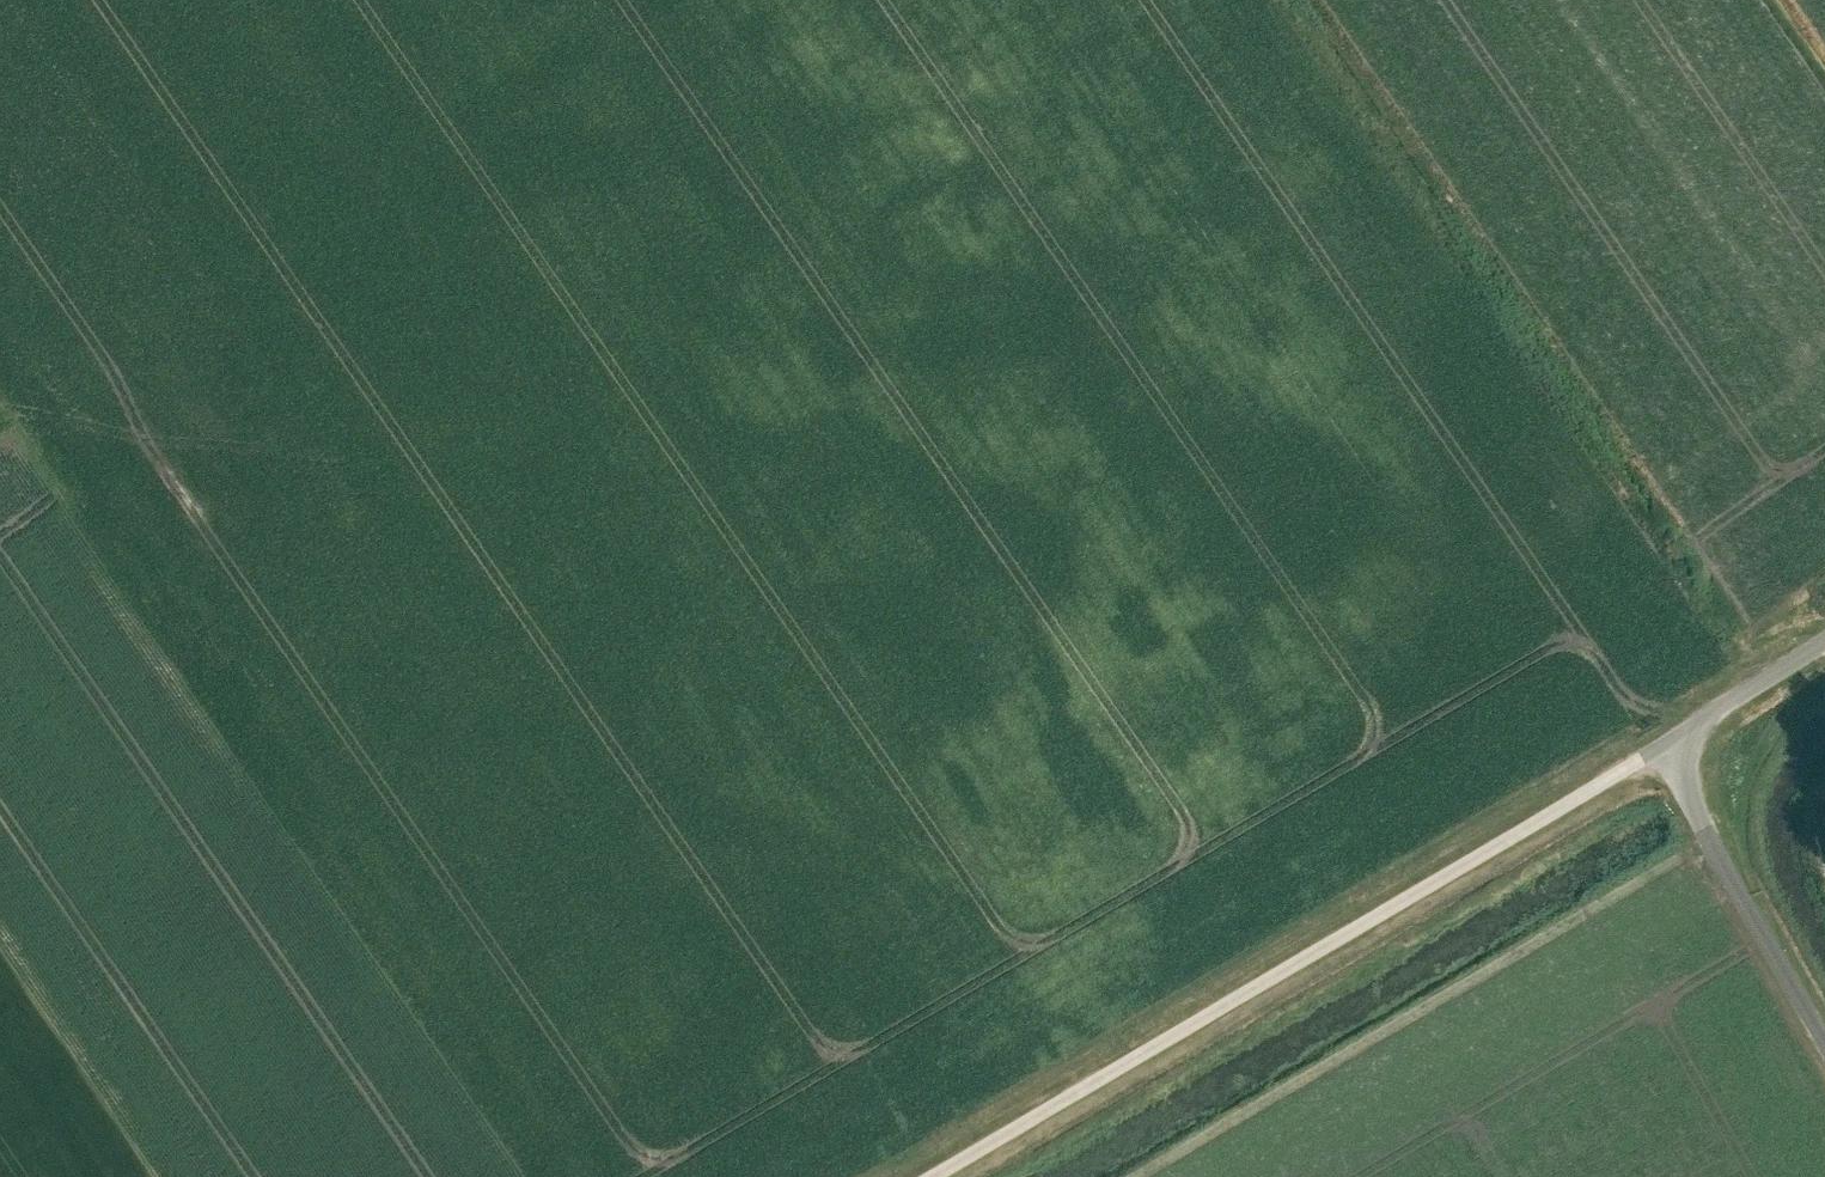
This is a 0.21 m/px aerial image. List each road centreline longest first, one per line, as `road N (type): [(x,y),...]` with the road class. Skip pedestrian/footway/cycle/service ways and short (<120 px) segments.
road 1 (unclassified): [(929,1176),(1657,749)]
road 2 (unclassified): [(1824,1041),(1657,749)]
road 3 (unclassified): [(1657,749),(1824,643)]

